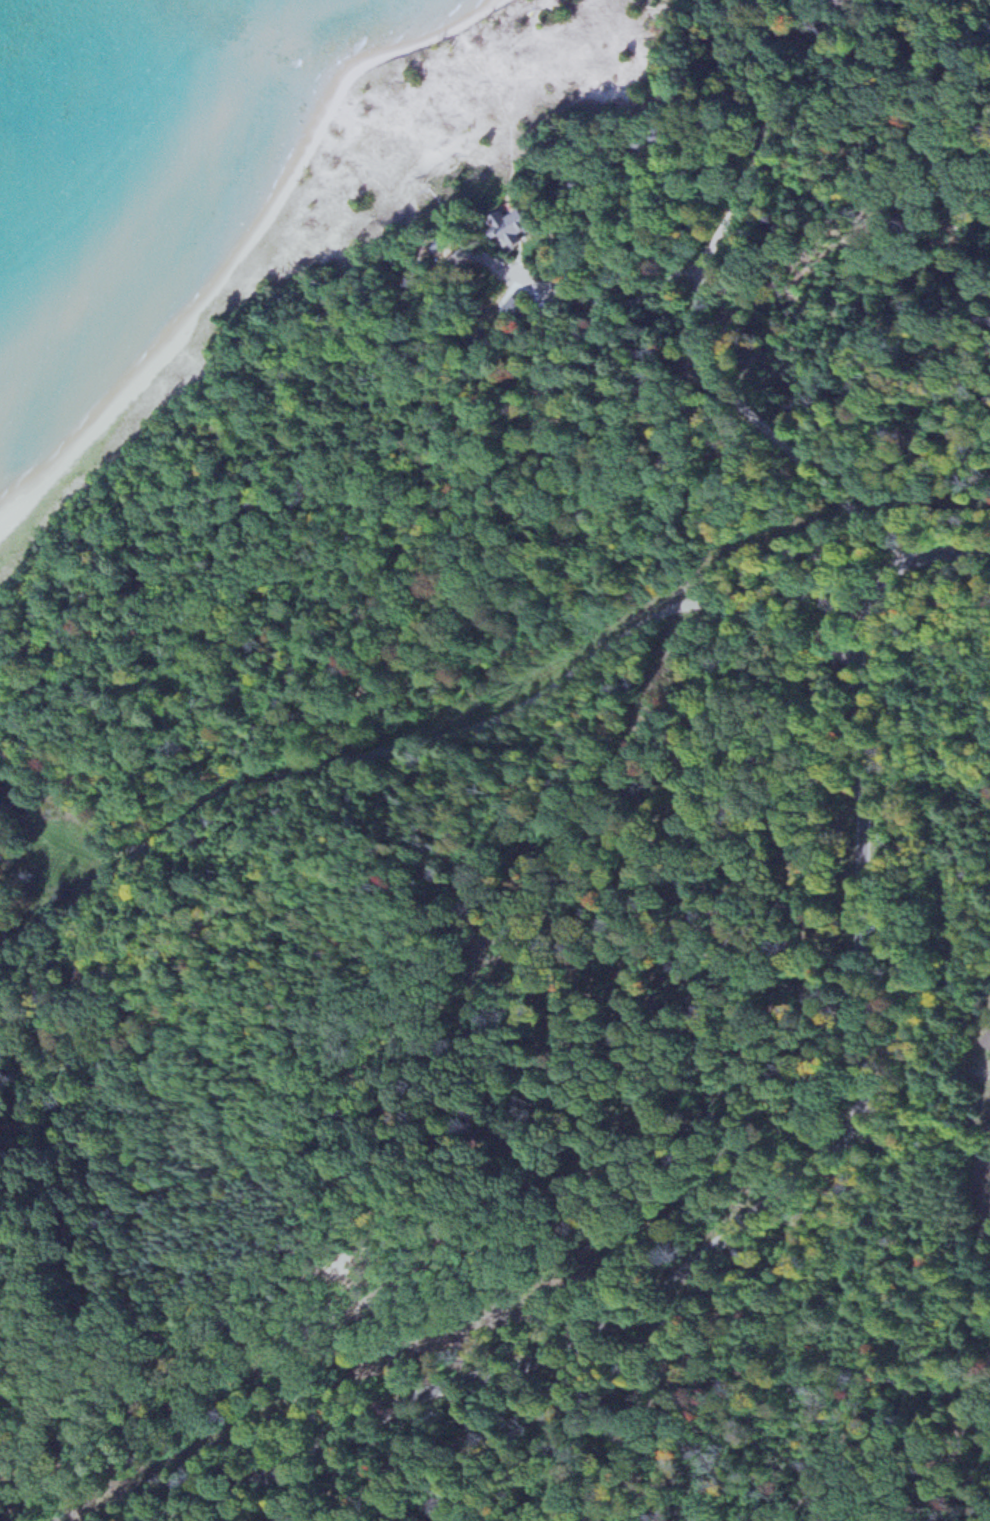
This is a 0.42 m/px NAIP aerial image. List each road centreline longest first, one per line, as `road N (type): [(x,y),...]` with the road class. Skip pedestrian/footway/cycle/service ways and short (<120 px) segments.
road 1 (secondary): [(175,1520),(421,1389),(582,1336),(698,1267),(847,1143),(863,1080),(861,702),(871,616),(878,593),(920,556),(989,553)]

